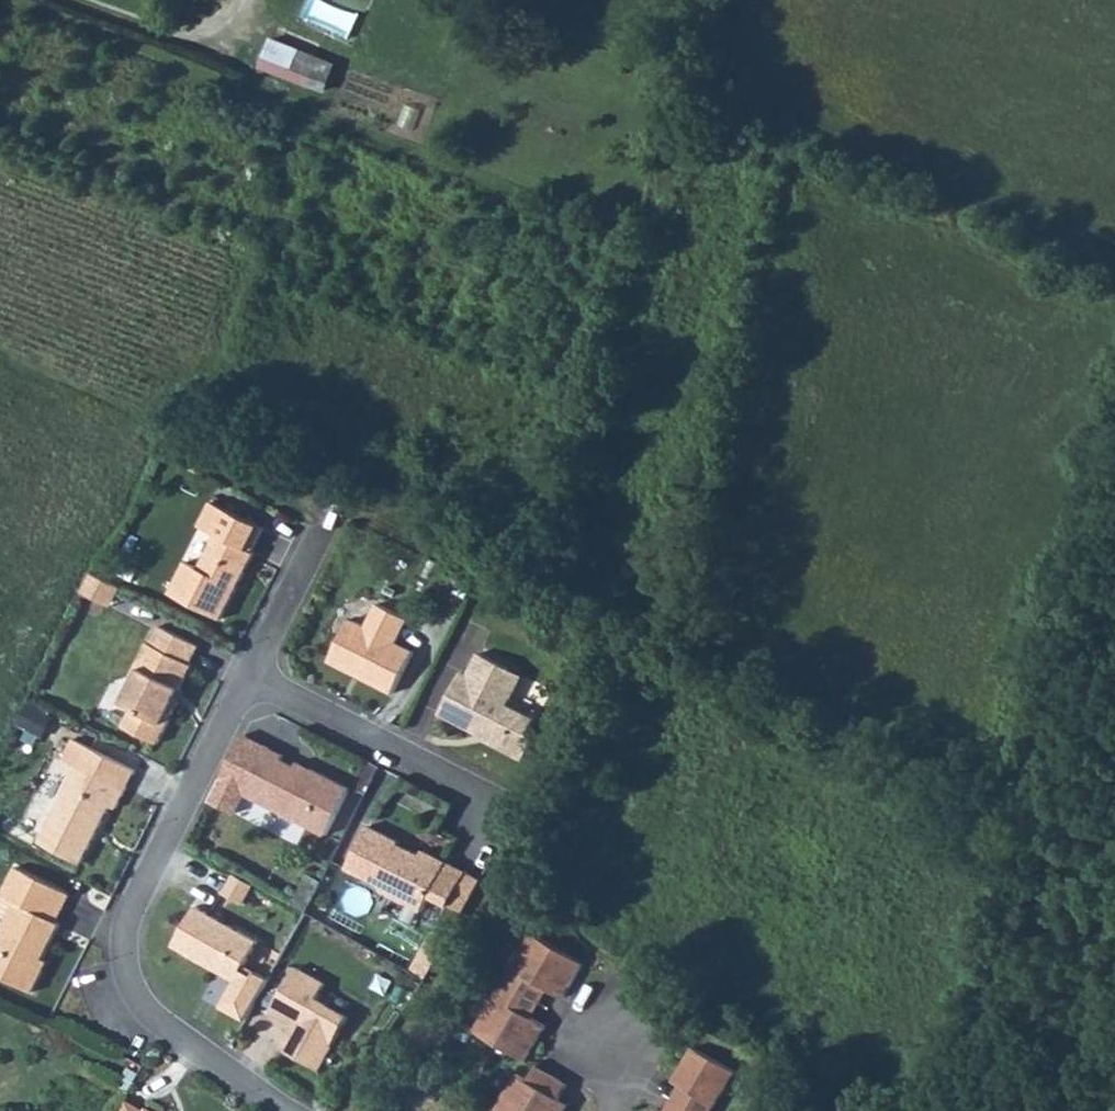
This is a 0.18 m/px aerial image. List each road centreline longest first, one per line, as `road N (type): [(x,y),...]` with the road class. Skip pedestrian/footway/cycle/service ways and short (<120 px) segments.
road 1 (residential): [(287,1110),(149,1015),(132,985),(125,945),(129,915),(244,681)]
road 2 (residential): [(244,681),(457,784),(474,810)]
road 3 (residential): [(244,681),(324,533)]
road 4 (residential): [(613,1110),(641,1058),(590,1024)]

